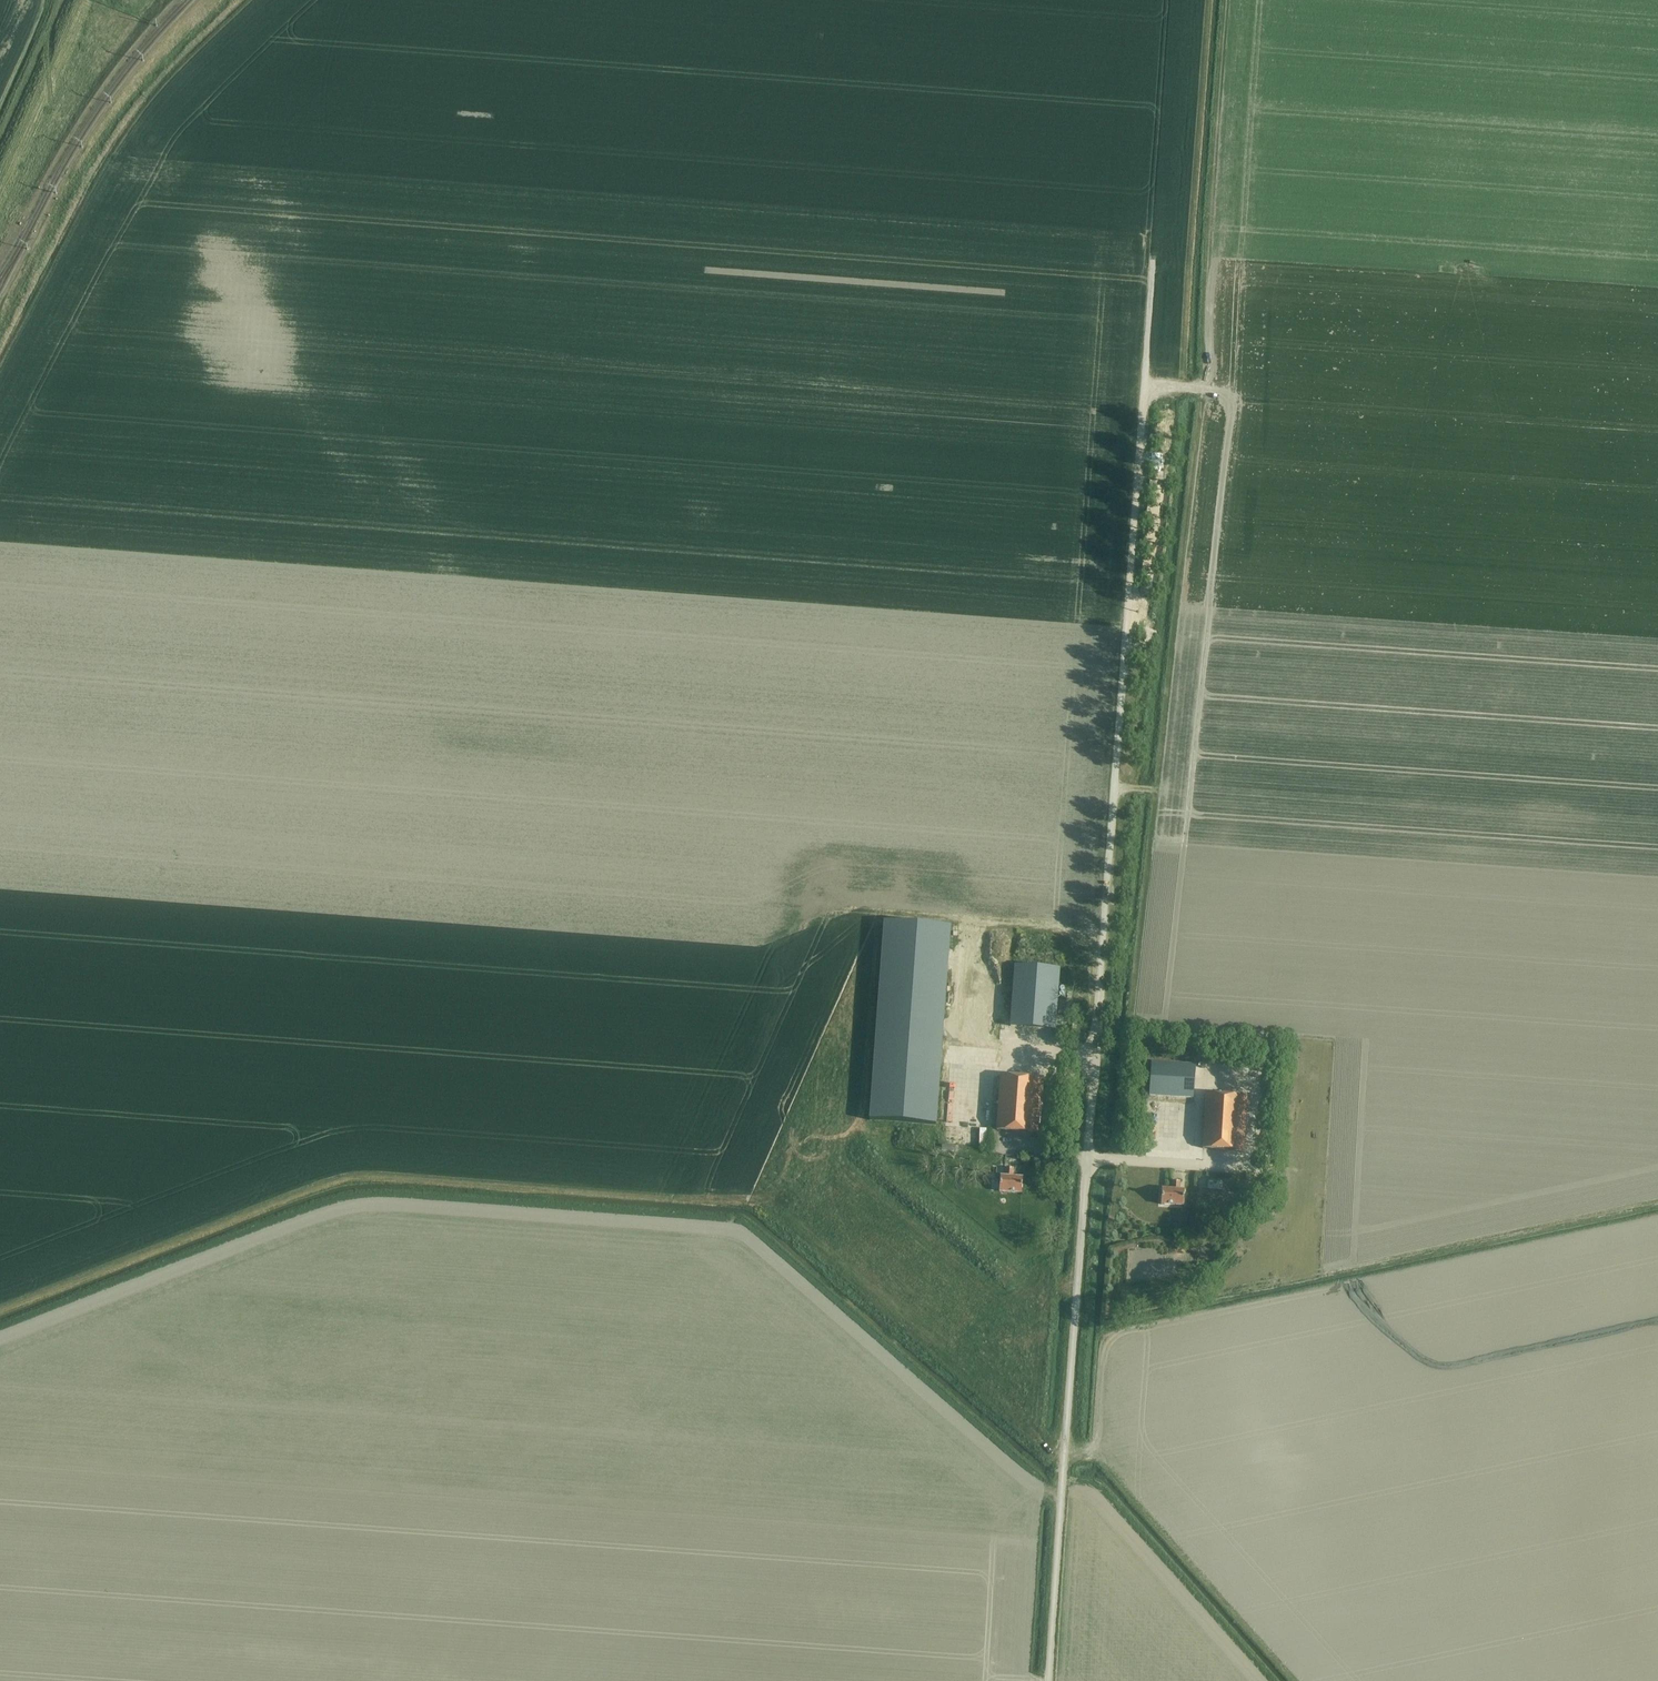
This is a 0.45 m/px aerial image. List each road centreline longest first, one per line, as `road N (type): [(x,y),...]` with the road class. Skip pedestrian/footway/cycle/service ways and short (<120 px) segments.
road 1 (unclassified): [(1050,1680),(1152,261)]

